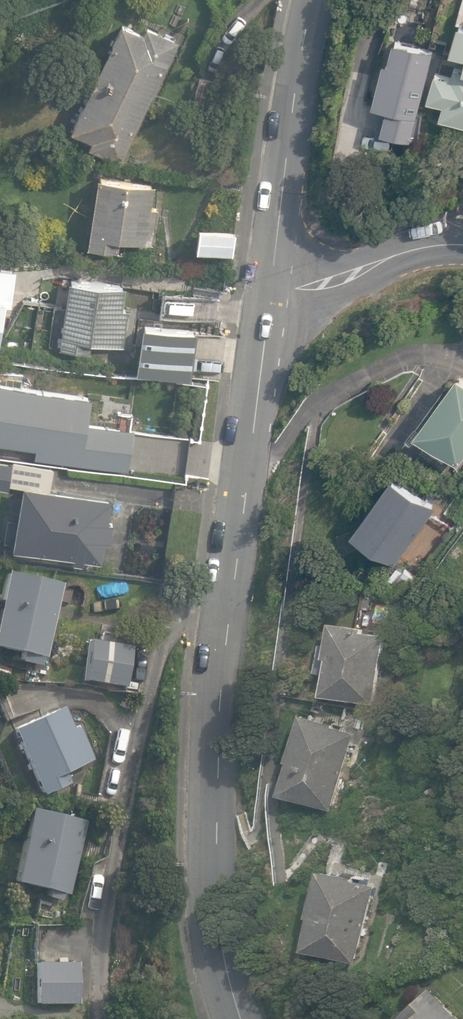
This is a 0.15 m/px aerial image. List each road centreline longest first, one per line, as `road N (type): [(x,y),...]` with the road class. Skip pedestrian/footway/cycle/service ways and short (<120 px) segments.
road 1 (residential): [(275,281),(195,848),(218,965),(242,1018)]
road 2 (residential): [(313,0),(281,178),(275,281)]
road 3 (residential): [(275,281),(313,287),(462,243)]

